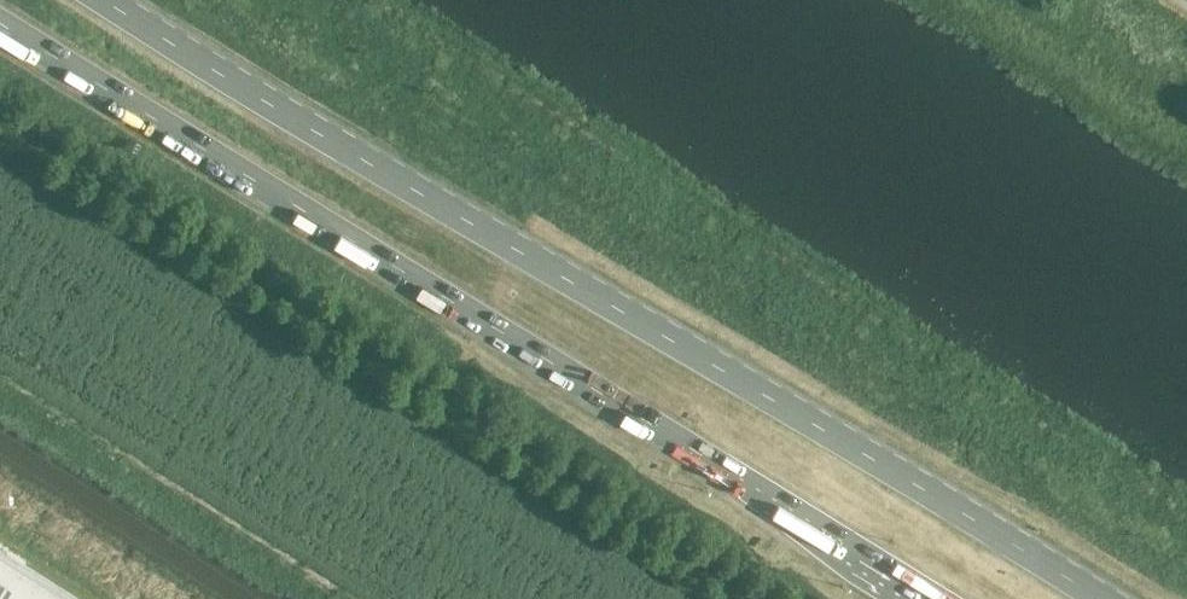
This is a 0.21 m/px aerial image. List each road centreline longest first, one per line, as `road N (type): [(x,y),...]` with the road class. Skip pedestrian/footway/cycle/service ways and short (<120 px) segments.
road 1 (primary): [(1106,598),(850,439),(335,146),(107,0)]
road 2 (primary): [(0,17),(936,598)]

